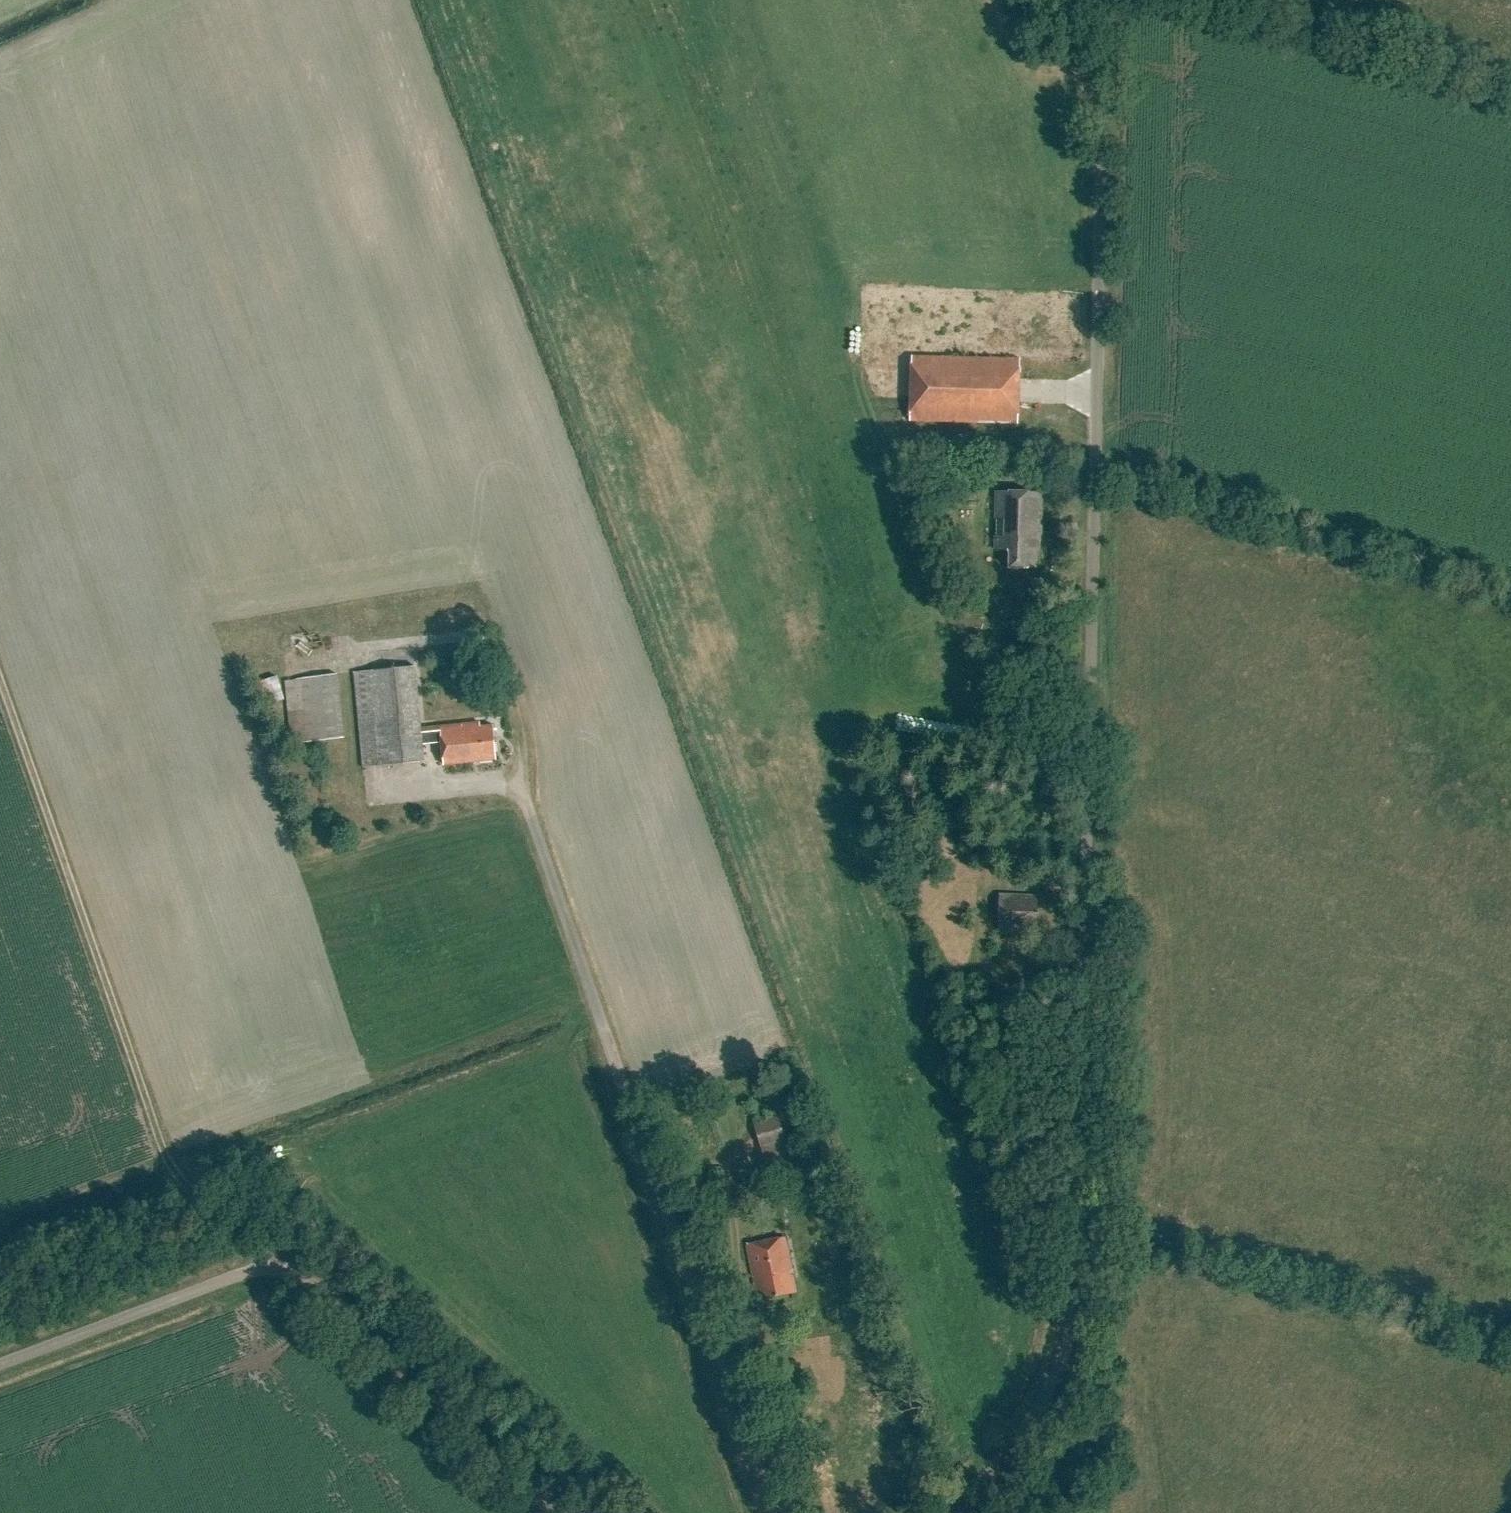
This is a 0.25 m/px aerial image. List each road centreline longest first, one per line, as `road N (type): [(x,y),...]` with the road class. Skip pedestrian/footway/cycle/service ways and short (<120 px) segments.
road 1 (unclassified): [(947,1512),(1049,1395),(1077,1308),(1104,0)]
road 2 (unclassified): [(564,1512),(296,1273),(237,1276),(0,1364)]

